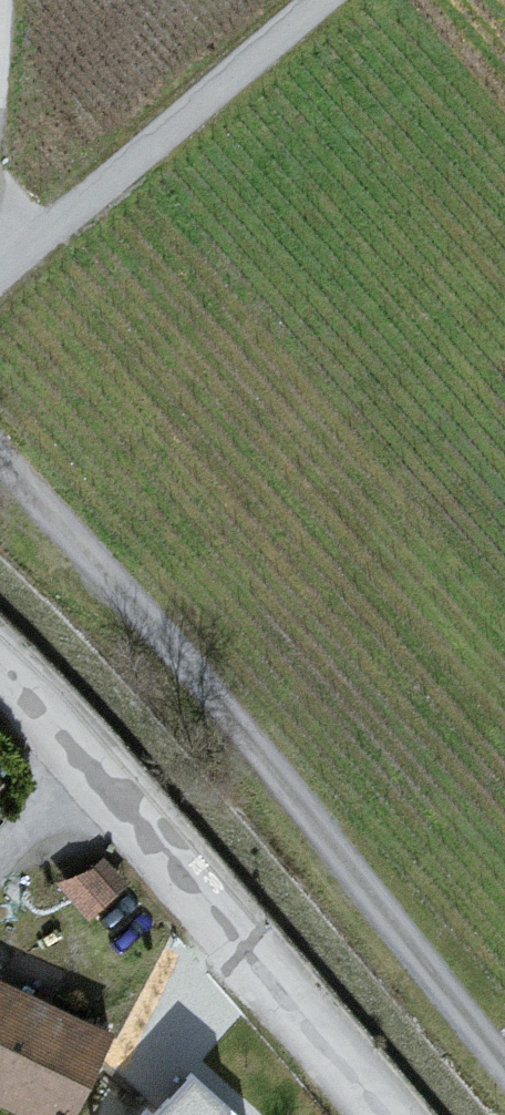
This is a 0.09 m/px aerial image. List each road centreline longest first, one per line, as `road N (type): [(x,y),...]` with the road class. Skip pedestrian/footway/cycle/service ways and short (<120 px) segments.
road 1 (track): [(504,1060),(0,452)]
road 2 (residential): [(387,1114),(248,947),(0,671)]
road 3 (track): [(0,265),(312,0)]

